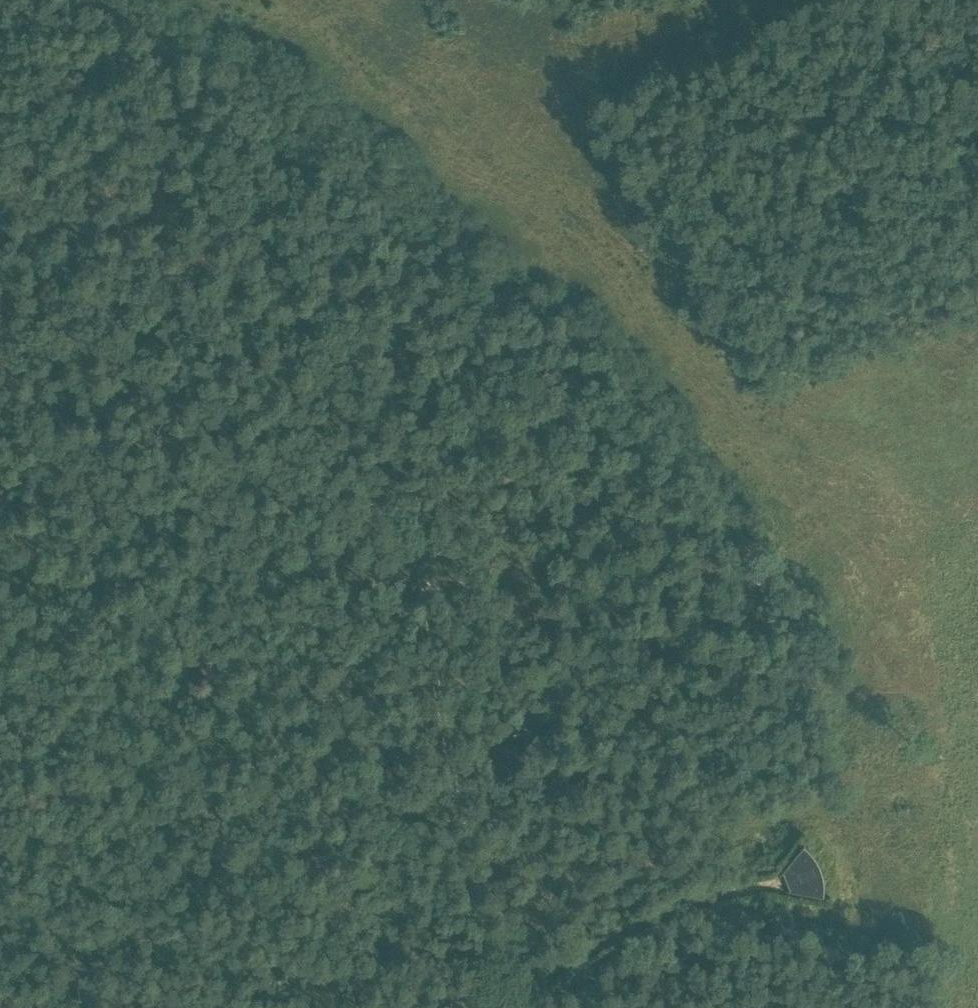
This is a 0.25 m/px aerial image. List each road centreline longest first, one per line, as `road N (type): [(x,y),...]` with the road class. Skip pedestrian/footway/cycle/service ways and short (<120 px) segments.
road 1 (track): [(506,1007),(614,935),(792,878)]

